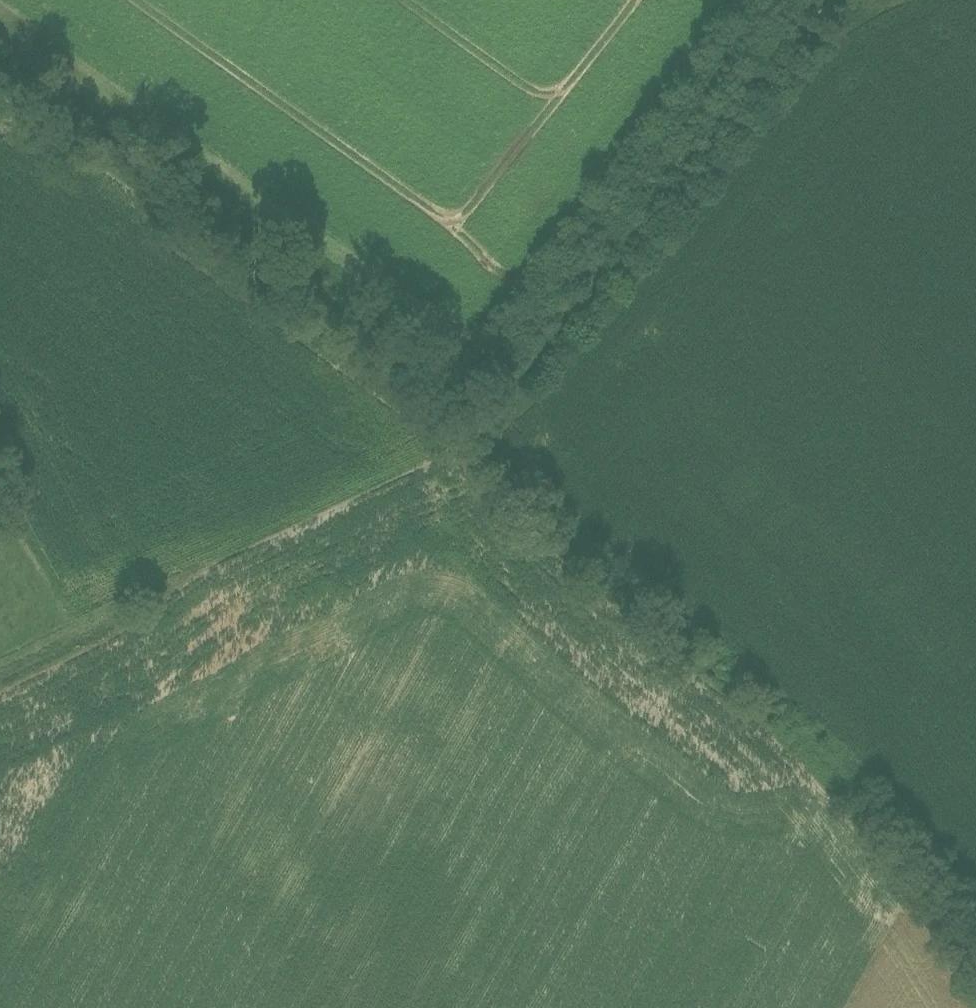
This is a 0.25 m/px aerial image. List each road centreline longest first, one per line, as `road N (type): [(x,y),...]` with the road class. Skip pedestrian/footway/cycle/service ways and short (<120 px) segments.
road 1 (track): [(862,0),(806,37),(510,382),(464,397),(0,106)]

